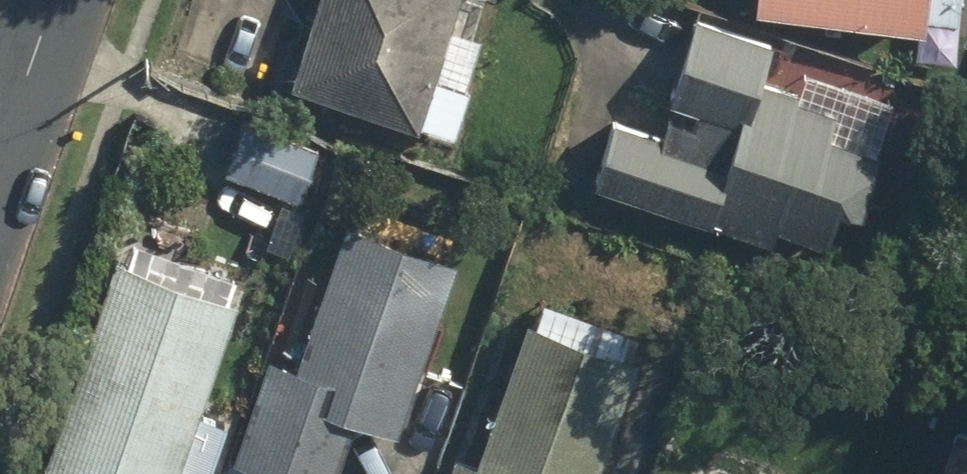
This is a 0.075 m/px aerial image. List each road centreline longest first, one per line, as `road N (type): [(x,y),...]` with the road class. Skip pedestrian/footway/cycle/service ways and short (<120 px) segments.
road 1 (residential): [(0,153),(54,0)]

